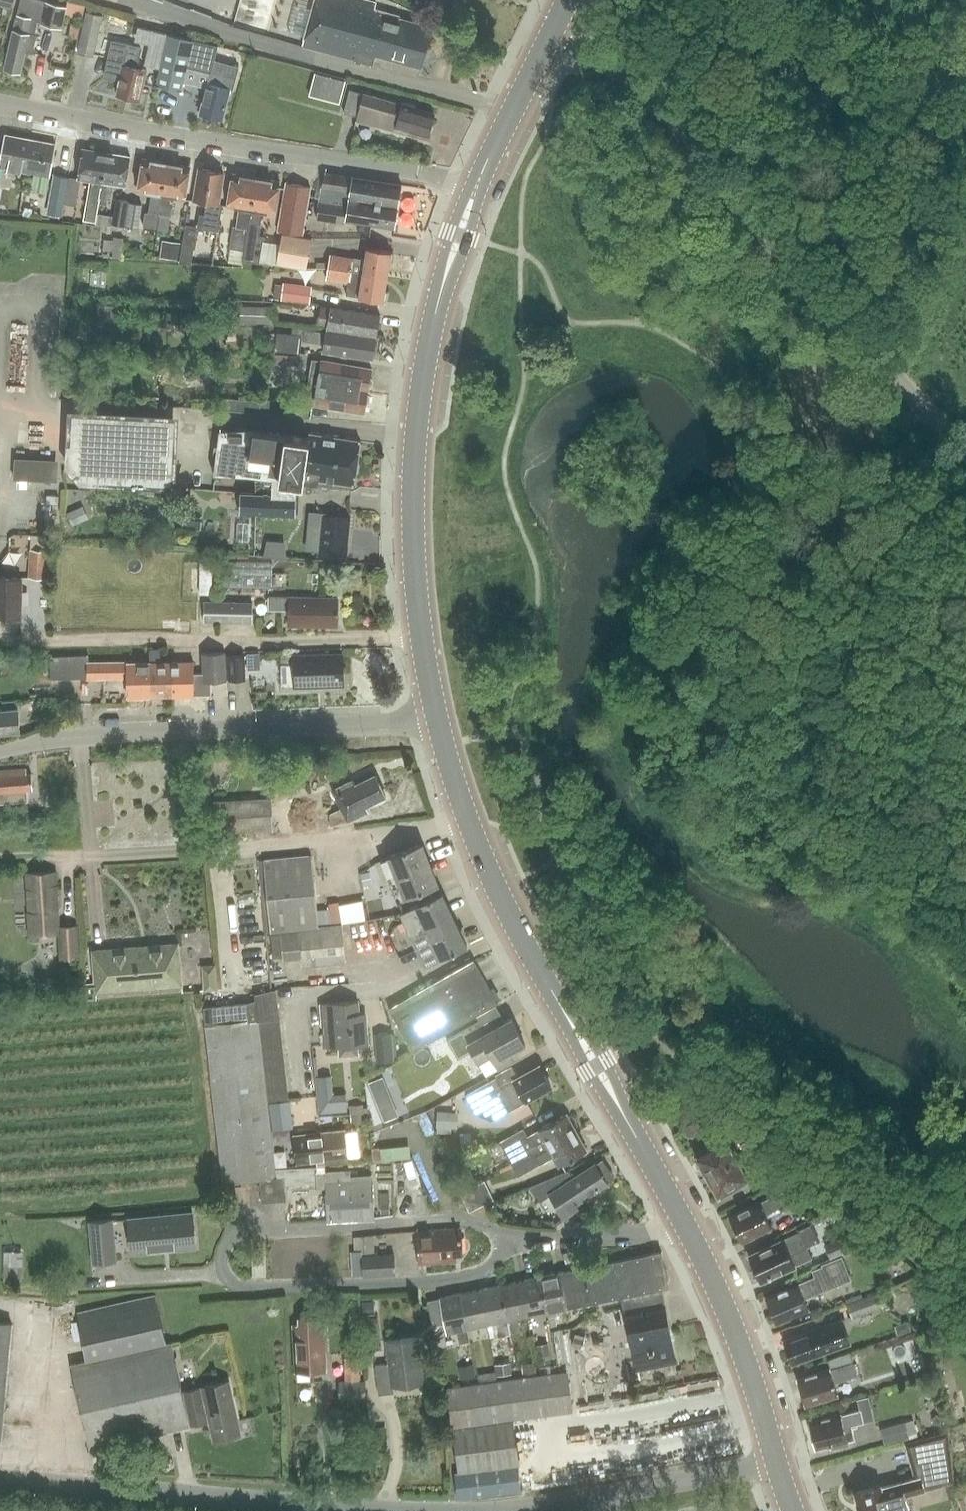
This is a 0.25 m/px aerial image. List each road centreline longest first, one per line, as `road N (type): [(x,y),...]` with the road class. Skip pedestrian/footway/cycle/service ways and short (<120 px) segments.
road 1 (residential): [(510,1242),(472,1279),(423,1285),(250,1291),(221,1274),(230,1242),(248,1233),(483,1227)]
road 2 (unclassified): [(965,457),(623,74),(555,29)]
road 3 (residential): [(476,188),(0,105)]
road 4 (residential): [(466,820),(305,844),(0,861)]
road 5 (secondary): [(424,638),(413,507),(424,373),(476,188)]
road 6 (secondary): [(683,1218),(516,932),(466,820)]
road 7 (residential): [(433,726),(61,739),(0,753)]
road 8 (residential): [(424,638),(0,644)]
road 9 (unclassified): [(0,1485),(376,1510)]
road 10 (unclassified): [(507,1510),(779,1463)]
road 11 (secondary): [(779,1463),(739,1343),(683,1218)]
road 12 (secondary): [(476,188),(555,29)]
road 13 (residential): [(683,1218),(634,1235),(510,1242)]

